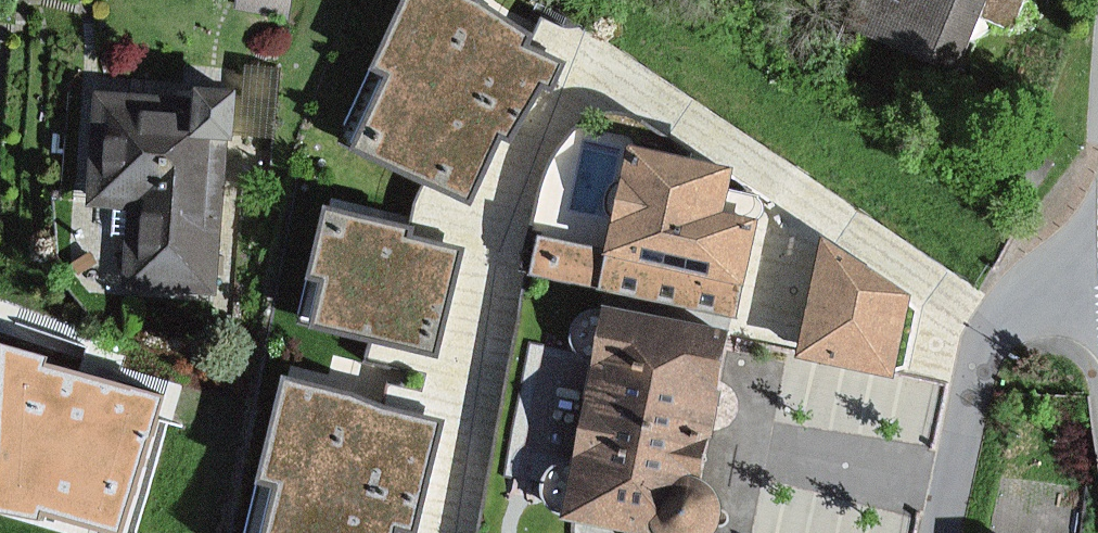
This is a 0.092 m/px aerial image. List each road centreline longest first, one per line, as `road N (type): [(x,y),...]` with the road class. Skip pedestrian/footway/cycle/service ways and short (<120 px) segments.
road 1 (residential): [(950,532),(966,421),(982,355),(1001,321),(1028,293),(1097,274)]

